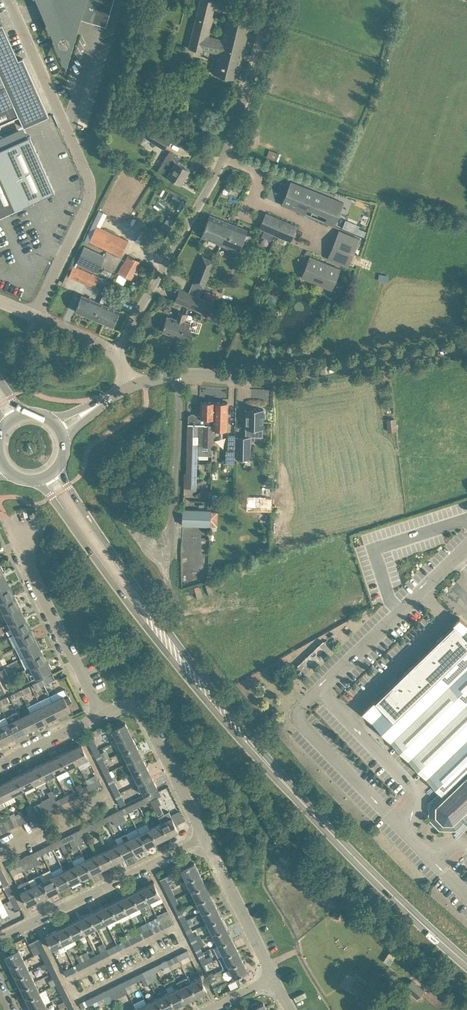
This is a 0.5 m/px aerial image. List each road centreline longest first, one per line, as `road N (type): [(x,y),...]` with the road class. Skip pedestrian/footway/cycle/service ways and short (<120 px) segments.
road 1 (secondary): [(31,480),(210,705),(298,797)]
road 2 (secondary): [(298,797),(144,599),(60,463)]
road 3 (unclassified): [(10,0),(90,188),(34,316)]
road 4 (residential): [(466,348),(261,379),(180,377)]
road 5 (secondary): [(466,962),(298,797)]
road 6 (residential): [(0,936),(205,837)]
road 7 (residential): [(116,353),(224,157)]
road 8 (residential): [(99,712),(6,519)]
road 9 (residential): [(180,377),(170,575)]
road 10 (residential): [(205,837),(145,718),(116,706),(99,712)]
road 11 (residential): [(224,157),(276,0)]
road 12 (residential): [(273,978),(205,837)]
road 13 (residential): [(318,228),(251,199),(255,172),(224,157)]

